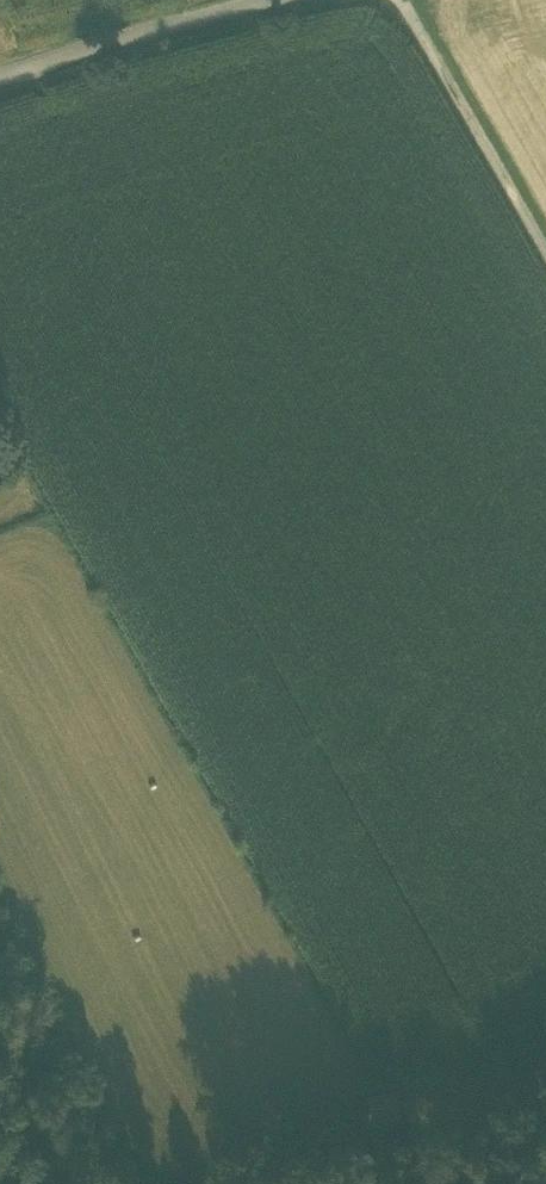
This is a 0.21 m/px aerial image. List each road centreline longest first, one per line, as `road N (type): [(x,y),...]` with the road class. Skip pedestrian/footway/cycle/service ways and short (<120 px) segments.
road 1 (track): [(545,255),(399,0)]
road 2 (residential): [(0,82),(279,0)]

